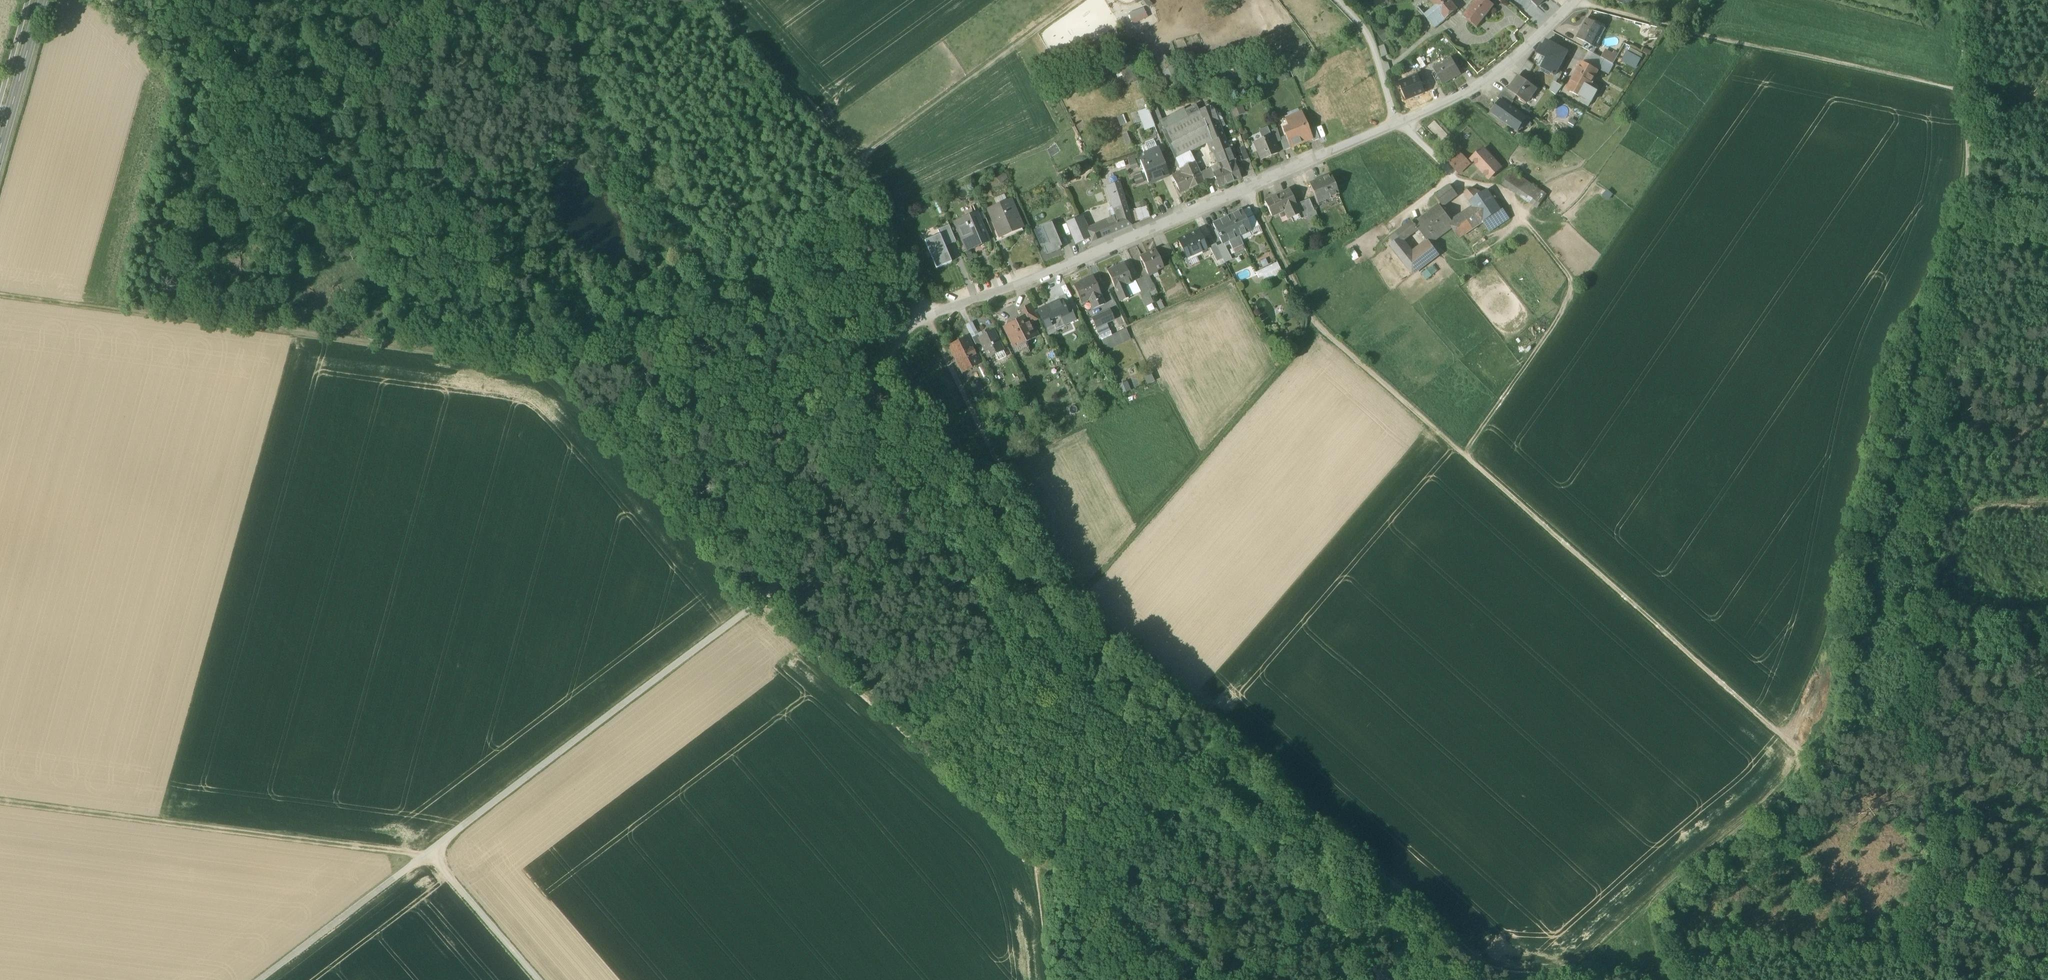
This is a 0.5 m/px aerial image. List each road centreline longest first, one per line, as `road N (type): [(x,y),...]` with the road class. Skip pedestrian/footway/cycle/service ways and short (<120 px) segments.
road 1 (track): [(1660,979),(1494,974),(1071,598),(924,315)]
road 2 (track): [(924,315),(904,329),(771,592),(259,979)]
road 3 (track): [(924,315),(894,309),(551,365),(0,295)]
road 4 (track): [(1244,186),(1317,325),(1808,759)]
road 5 (residential): [(924,315),(1040,275),(1466,95),(1572,0)]
road 6 (track): [(1930,505),(1933,311),(1970,180),(1967,0)]
road 7 (track): [(1918,979),(1930,505)]
road 8 (track): [(428,852),(0,801)]
road 9 (track): [(1580,0),(1969,105)]
road 10 (track): [(760,601),(1036,855)]
road 11 (track): [(1071,598),(1317,325)]
road 12 (track): [(858,160),(1080,0)]
road 13 (track): [(858,160),(719,0)]
road 14 (track): [(1036,855),(1170,979)]
road 15 (track): [(428,852),(539,979)]
road 16 (track): [(924,315),(858,160)]
road 17 (secondary): [(0,155),(43,0)]
road 18 (track): [(1339,0),(1367,28),(1402,125)]
road 19 (track): [(1036,855),(1052,979)]

